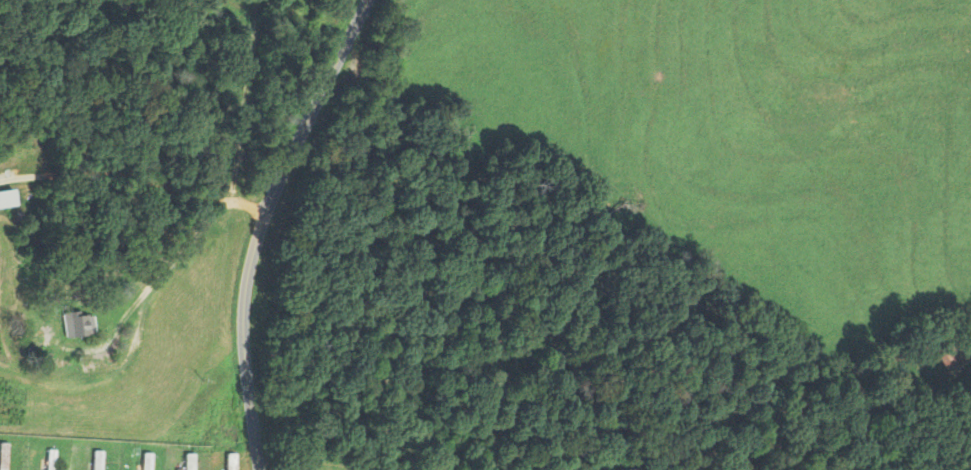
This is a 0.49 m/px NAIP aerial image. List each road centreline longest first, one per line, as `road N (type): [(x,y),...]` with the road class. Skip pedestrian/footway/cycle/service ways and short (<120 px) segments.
road 1 (residential): [(259,469),(244,352),(248,273),(272,195),(367,0)]

